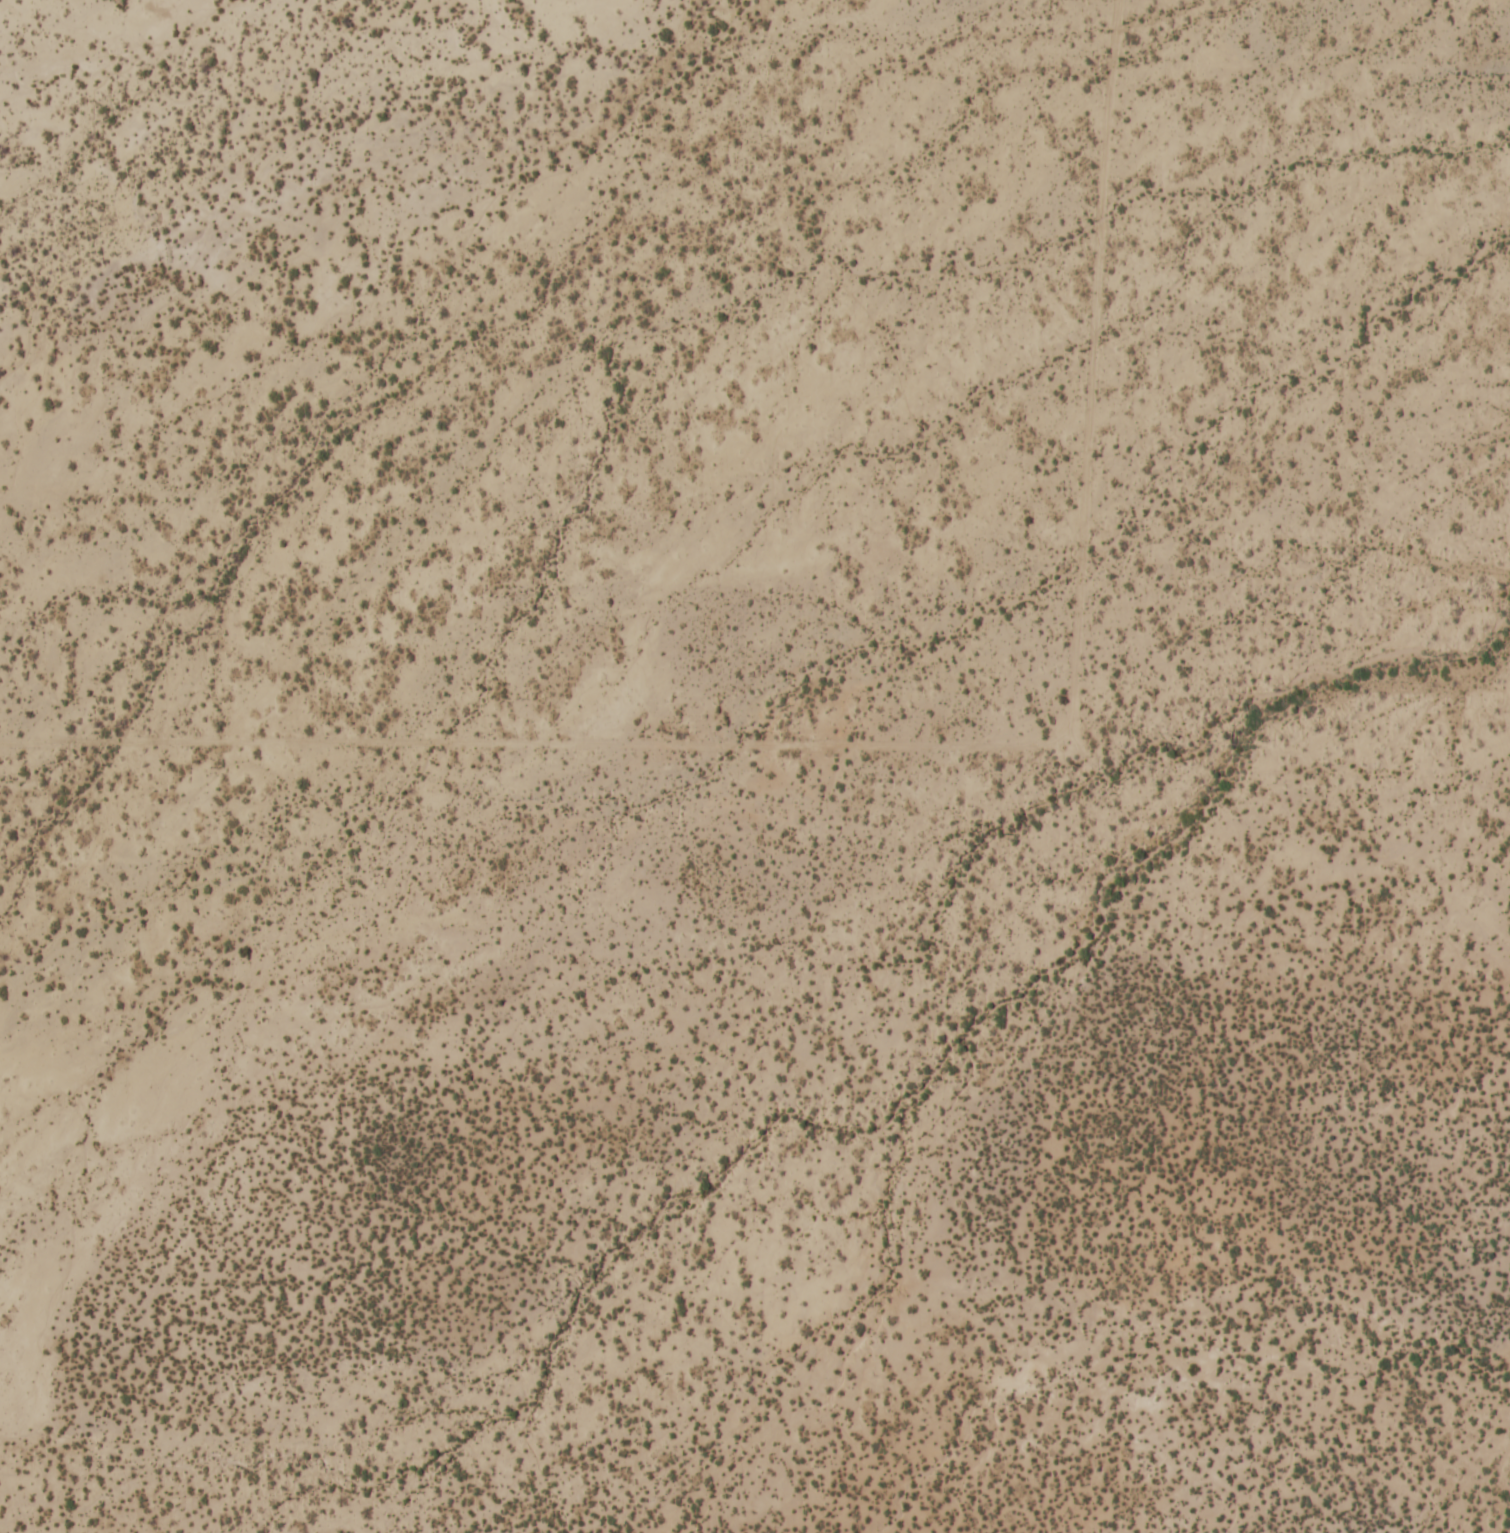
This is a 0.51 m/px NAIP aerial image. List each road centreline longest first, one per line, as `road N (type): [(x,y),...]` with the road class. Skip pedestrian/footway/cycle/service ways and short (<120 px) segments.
road 1 (track): [(0,745),(732,749),(1055,740),(1073,703),(1119,0)]

